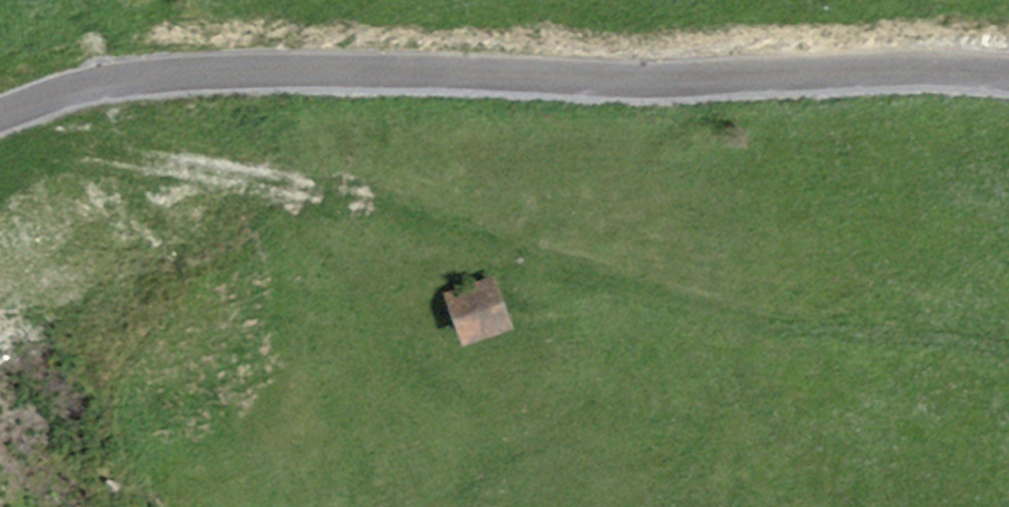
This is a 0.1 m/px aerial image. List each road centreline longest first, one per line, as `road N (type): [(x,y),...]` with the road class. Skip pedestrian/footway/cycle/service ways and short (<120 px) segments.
road 1 (track): [(1008,101),(166,69),(56,88),(0,115)]
road 2 (track): [(150,72),(177,104),(271,153),(595,264),(801,314),(1008,344)]

